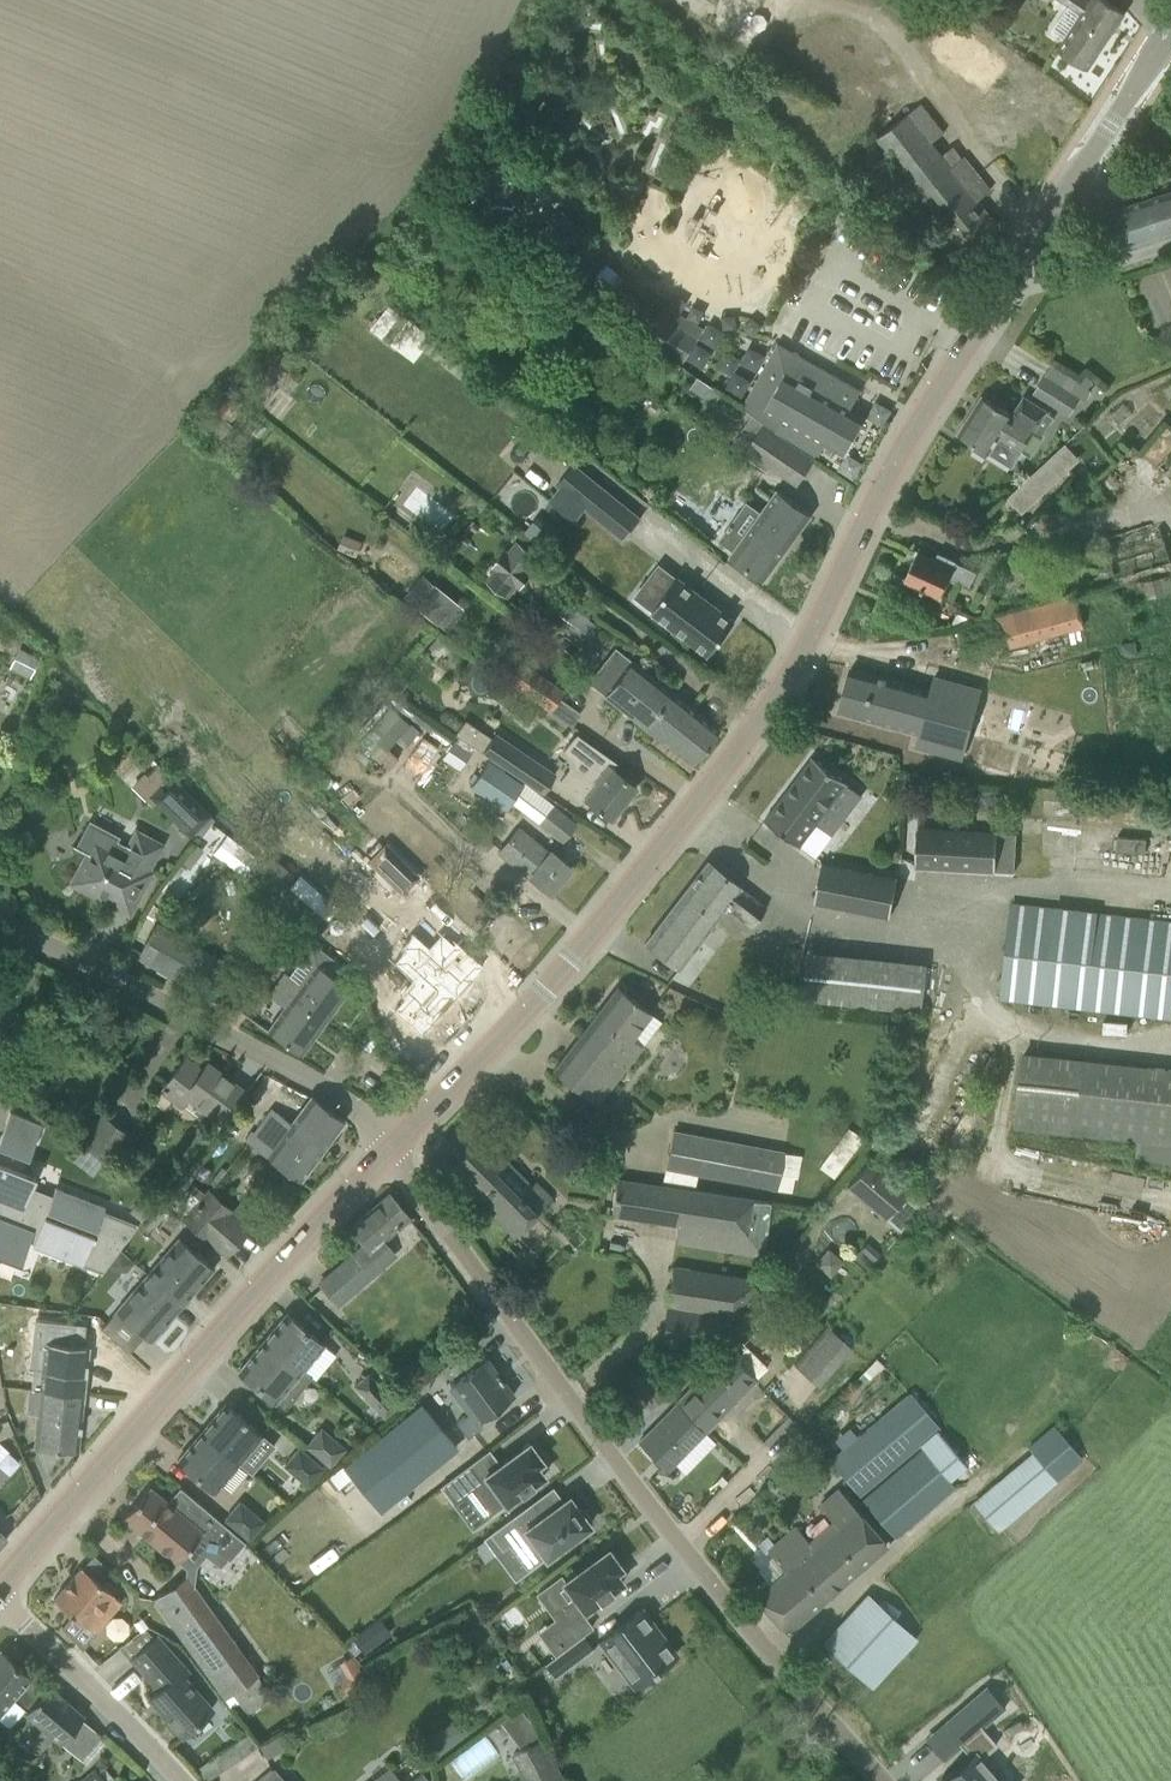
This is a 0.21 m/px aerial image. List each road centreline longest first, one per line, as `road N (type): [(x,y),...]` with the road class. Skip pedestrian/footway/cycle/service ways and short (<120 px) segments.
road 1 (secondary): [(385,1151),(537,998),(671,842),(799,671),(887,477),(1007,284)]
road 2 (residential): [(874,1780),(715,1597),(385,1151)]
road 3 (secondary): [(0,1592),(385,1151)]
road 4 (residential): [(385,1151),(279,1063),(11,928)]
road 5 (secondary): [(1007,284),(1170,32)]
road 6 (residential): [(169,1780),(0,1594)]
road 7 (unclassified): [(1007,284),(1058,280),(1170,248)]

